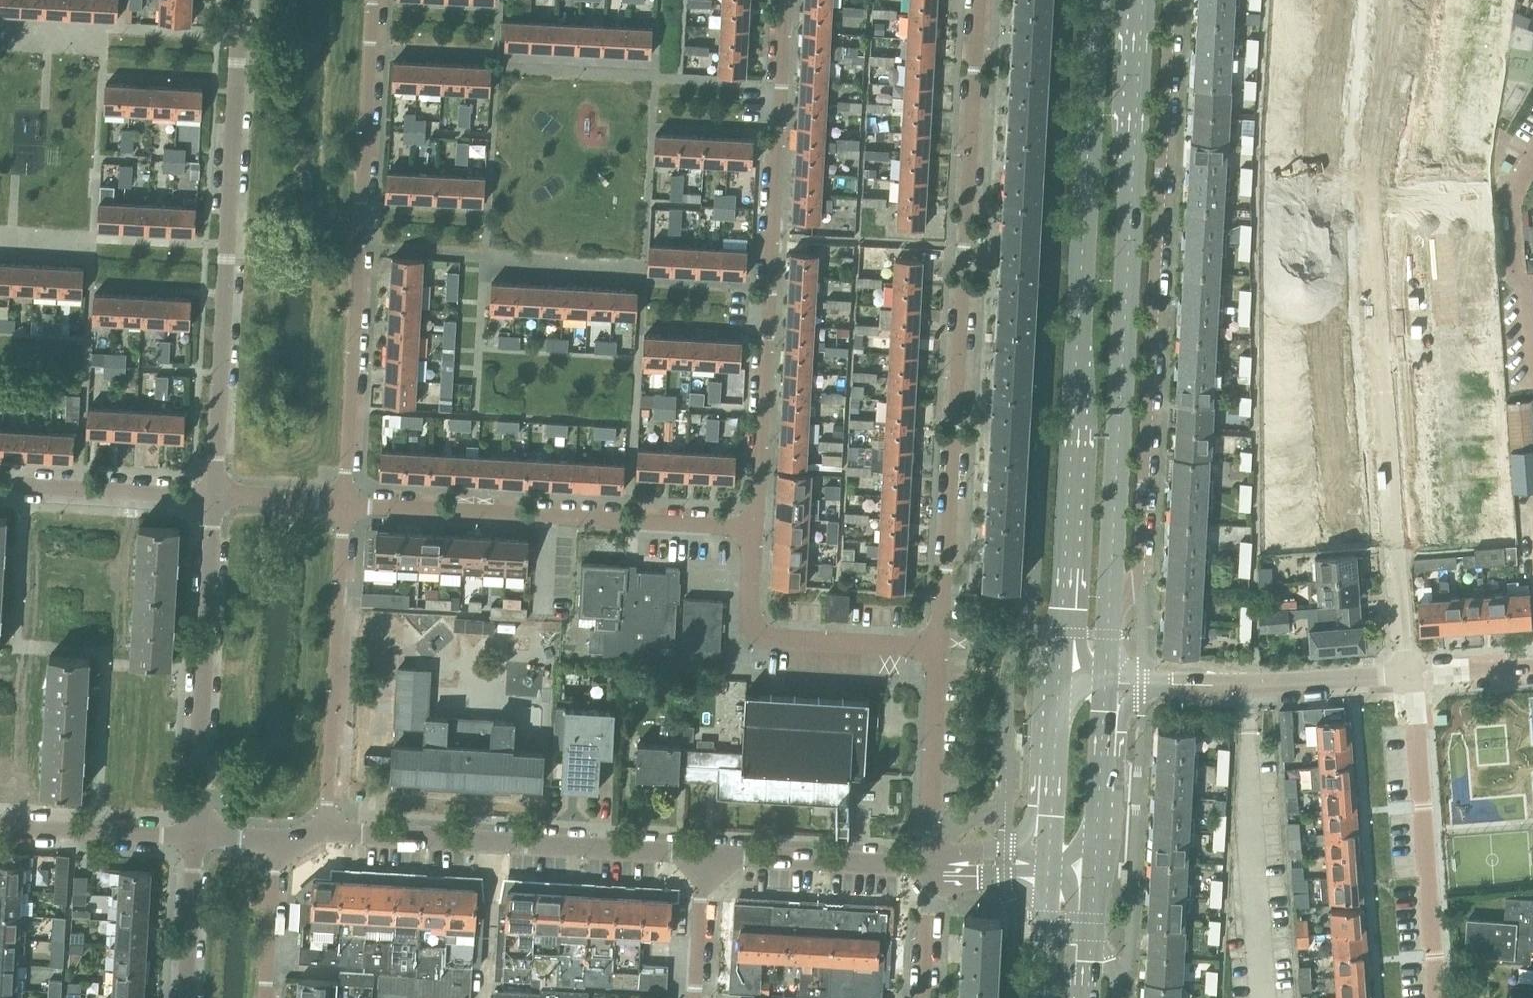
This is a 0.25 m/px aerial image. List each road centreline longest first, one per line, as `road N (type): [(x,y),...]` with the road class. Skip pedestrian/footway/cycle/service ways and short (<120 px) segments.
road 1 (secondary): [(1097,0),(1063,678)]
road 2 (residential): [(1408,675),(1376,330),(1388,0)]
road 3 (residential): [(940,649),(977,0)]
road 4 (residential): [(1112,604),(1139,583),(1171,0)]
road 5 (secondary): [(1112,604),(1141,0)]
road 6 (residential): [(787,0),(760,526)]
road 7 (residential): [(345,501),(375,0)]
road 8 (residential): [(215,495),(243,0)]
road 9 (residential): [(345,501),(760,526)]
road 10 (residential): [(326,830),(708,854)]
road 11 (residential): [(196,836),(215,495)]
road 12 (residential): [(326,830),(345,501)]
road 13 (residential): [(1436,997),(1408,675)]
road 14 (residential): [(1408,675),(1247,684),(1108,680)]
road 15 (residential): [(760,526),(755,622),(762,635),(776,644),(940,649)]
road 16 (residential): [(708,854),(929,863)]
road 17 (residential): [(0,483),(215,495)]
road 18 (residential): [(929,863),(940,649)]
road 19 (residential): [(0,827),(196,836)]
road 20 (secondary): [(1063,678),(1050,871)]
road 21 (secondary): [(1097,873),(1108,680)]
road 22 (residential): [(188,997),(196,836)]
road 23 (residential): [(268,997),(276,840)]
road 24 (residential): [(698,997),(708,854)]
road 25 (residential): [(922,997),(929,863)]
road 26 (residential): [(215,495),(345,501)]
road 27 (secondary): [(1050,871),(1045,997)]
road 28 (residential): [(1532,667),(1408,675)]

